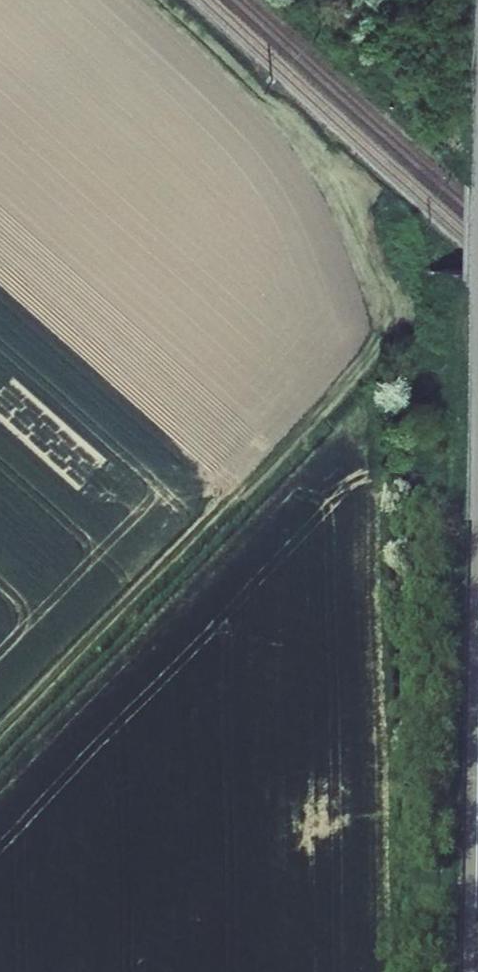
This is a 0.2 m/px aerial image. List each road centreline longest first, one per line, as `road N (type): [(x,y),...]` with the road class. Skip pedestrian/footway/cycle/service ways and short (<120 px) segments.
road 1 (track): [(0,750),(347,400),(385,332)]

